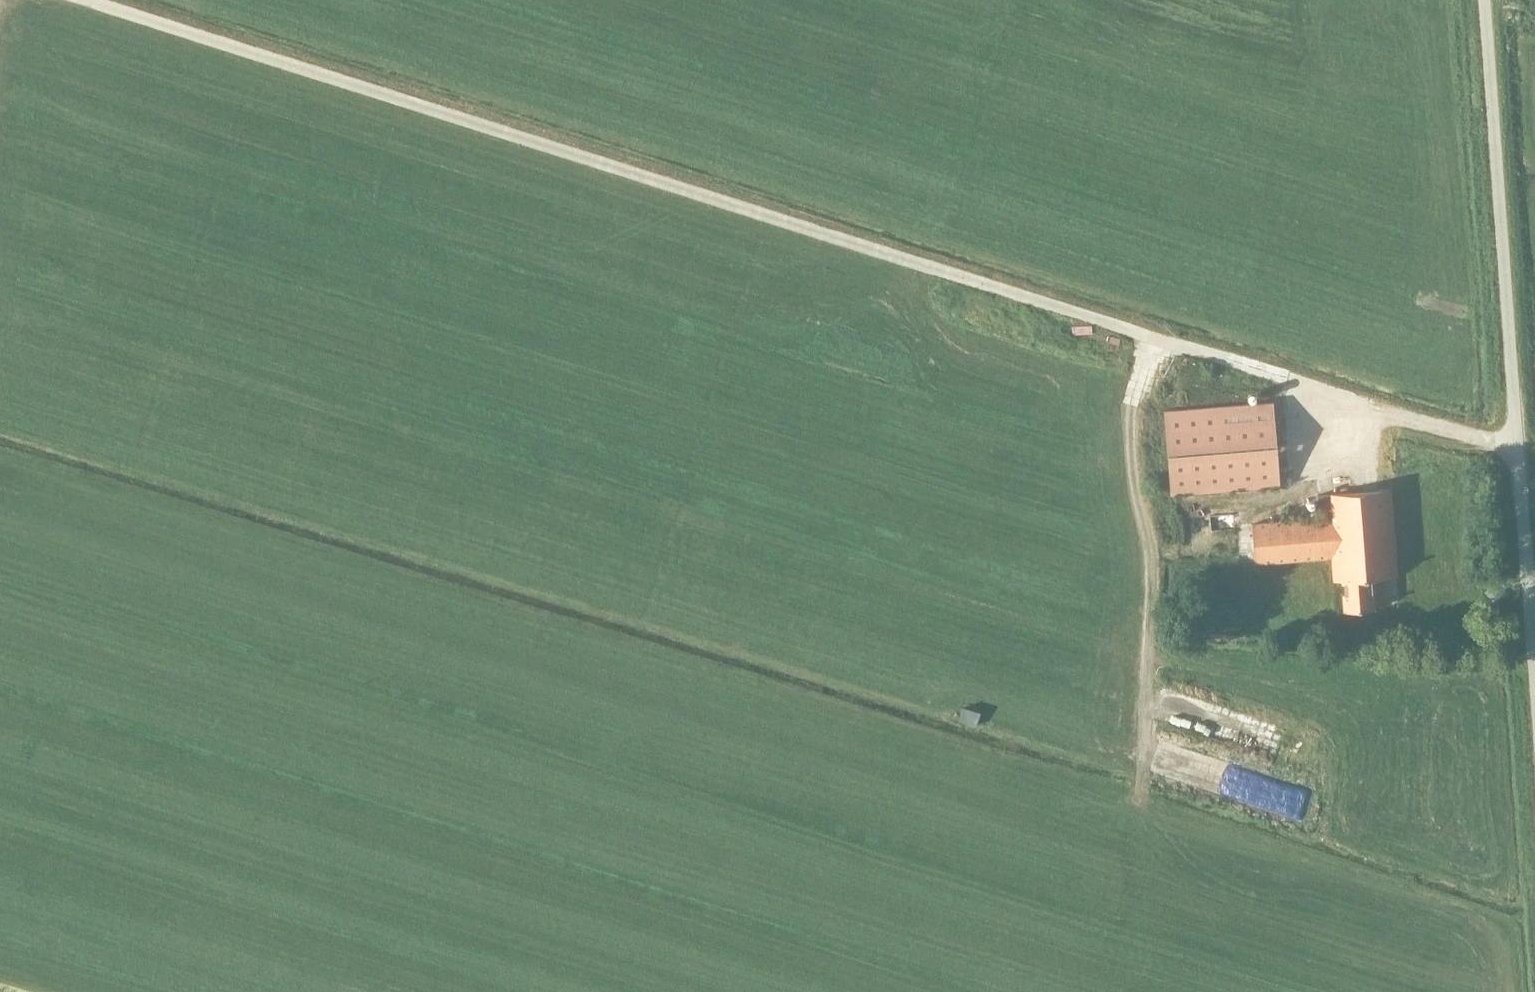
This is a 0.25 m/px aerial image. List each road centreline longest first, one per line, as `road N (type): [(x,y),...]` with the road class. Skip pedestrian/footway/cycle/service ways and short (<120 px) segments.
road 1 (unclassified): [(1534,761),(1485,0)]

